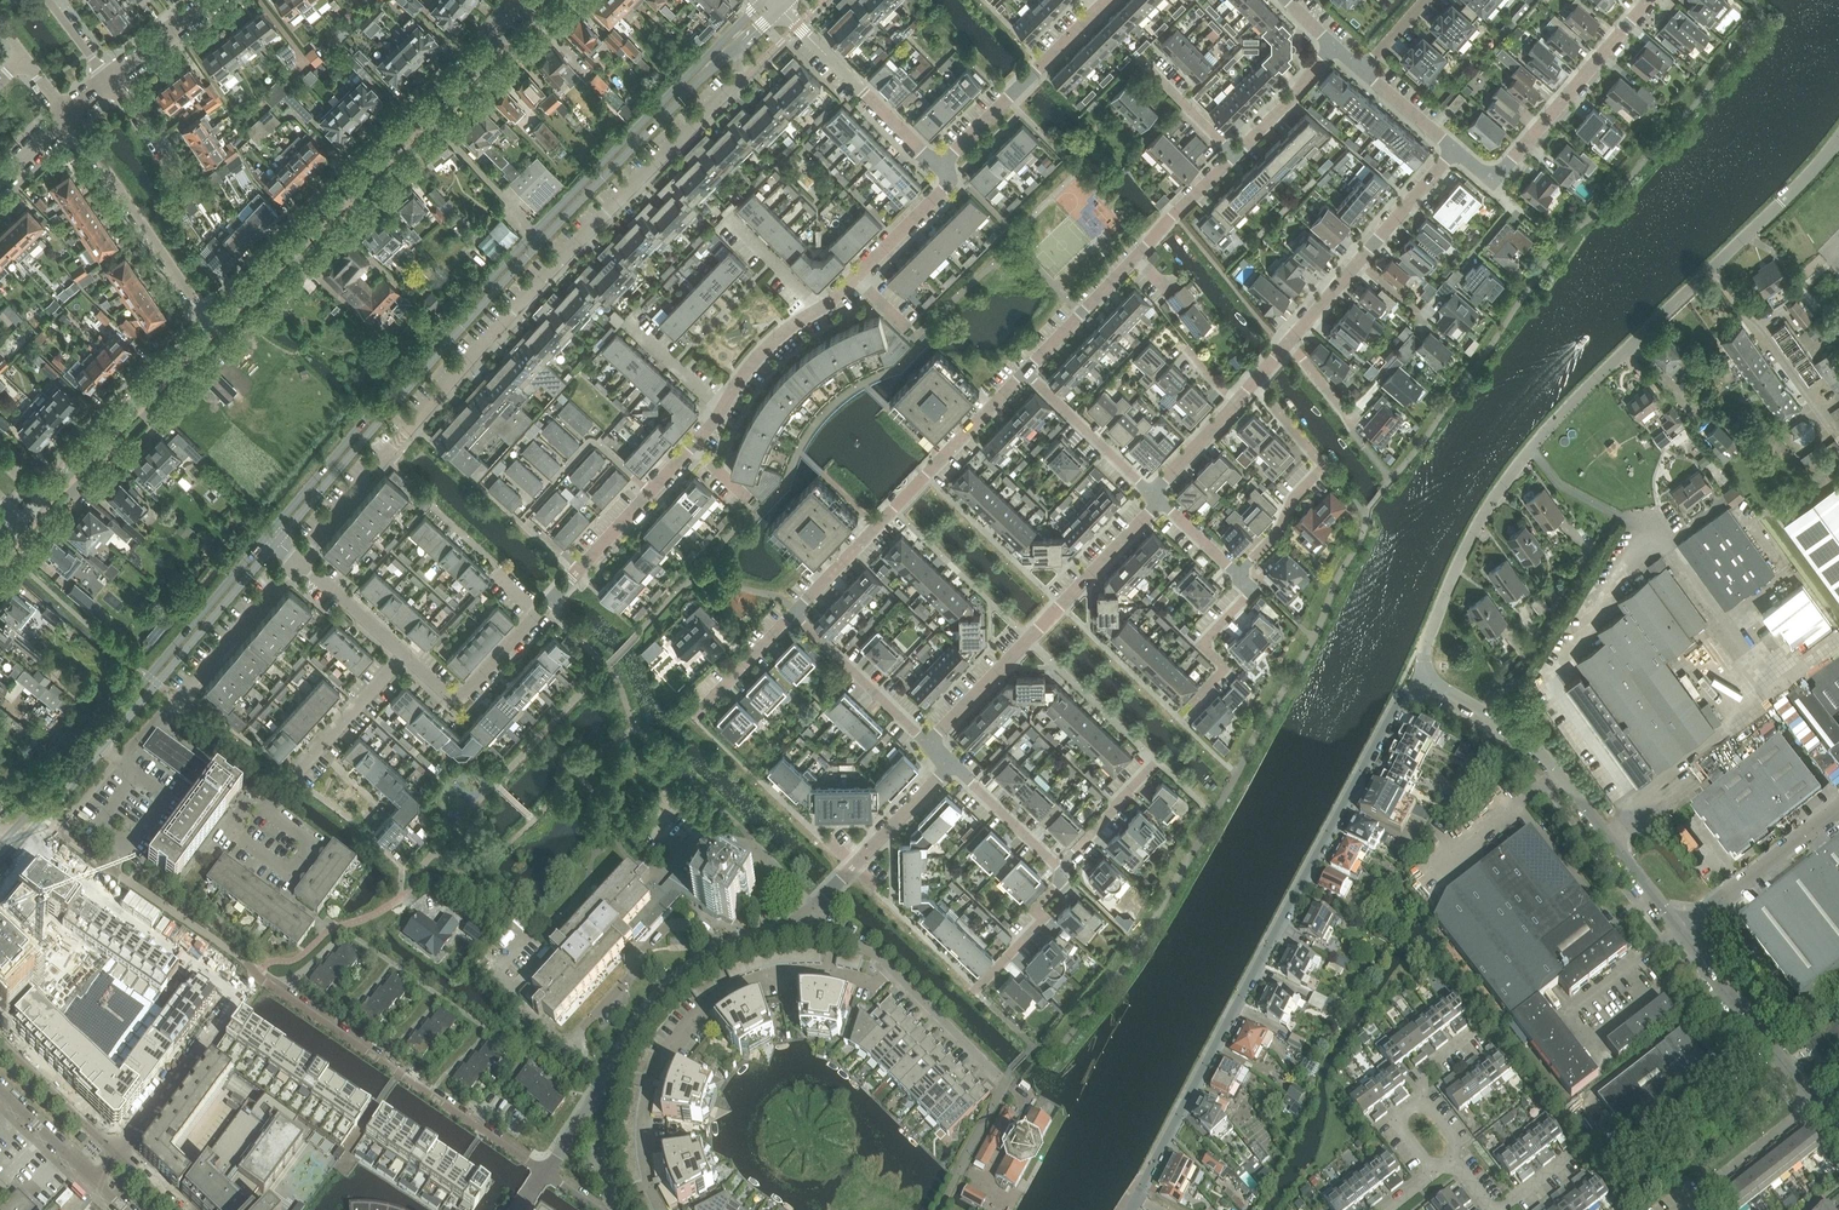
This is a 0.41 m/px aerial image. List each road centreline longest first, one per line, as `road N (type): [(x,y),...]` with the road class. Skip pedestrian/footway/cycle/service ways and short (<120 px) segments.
road 1 (tertiary): [(762,0),(533,234),(268,534)]
road 2 (residential): [(1424,679),(1426,647),(1469,541),(1531,448),(1838,138)]
road 3 (residential): [(297,561),(512,313),(741,77),(740,45)]
road 4 (tertiary): [(278,542),(541,242),(740,45)]
road 5 (unclassified): [(1838,1135),(1529,741),(1424,679)]
road 6 (residential): [(1137,1198),(1401,701),(1424,679)]
road 7 (residential): [(404,654),(449,697),(464,696),(723,411)]
road 8 (residential): [(532,0),(210,322)]
road 9 (residential): [(546,1174),(640,1024),(675,985),(811,910)]
road 10 (residential): [(927,743),(1155,498)]
road 11 (tertiary): [(104,748),(278,542)]
road 12 (tertiary): [(268,534),(95,739)]
road 13 (residential): [(297,561),(119,759)]
road 14 (residential): [(259,972),(474,1126)]
road 15 (residential): [(811,910),(877,957),(1005,1084)]
road 16 (residential): [(1238,574),(1324,465),(1253,382)]
road 17 (residential): [(210,322),(71,119)]
road 18 (residential): [(1493,182),(1650,0)]
road 19 (residential): [(210,322),(46,496)]
road 20 (residential): [(259,972),(116,1156)]
road 21 (residential): [(940,166),(778,8)]
road 22 (residential): [(940,166),(1097,9)]
road 23 (residential): [(262,810),(404,654)]
road 24 (unclassified): [(128,847),(110,871),(259,972)]
road 25 (residential): [(811,910),(947,760)]
road 26 (residential): [(822,309),(949,184),(940,166)]
road 27 (residential): [(927,743),(793,614)]
road 28 (residential): [(1193,702),(1226,667),(1202,643),(1255,589),(1238,574)]
road 29 (residential): [(1155,498),(1026,372)]
road 30 (residential): [(901,501),(1026,372)]
road 31 (residential): [(1065,872),(947,760)]
road 32 (tertiary): [(116,1156),(0,1044)]
road 33 (residential): [(1026,372),(1135,257)]
road 34 (residential): [(978,988),(1044,919),(1035,909),(1065,872)]
road 35 (residential): [(901,501),(793,614)]
road 36 (residential): [(1359,262),(1455,149)]
road 37 (residential): [(1236,155),(1333,45)]
road 38 (residential): [(723,411),(767,347),(822,309)]
road 39 (residential): [(793,614),(694,718)]
road 40 (residential): [(1135,257),(1236,155)]
road 41 (residential): [(1065,872),(1157,762)]
road 42 (residential): [(297,561),(404,654)]
road 43 (tertiary): [(95,739),(0,844)]
road 44 (residential): [(1236,155),(1139,57)]
road 45 (residential): [(0,1089),(97,1183)]
road 46 (residential): [(822,309),(728,216)]
road 47 (residential): [(723,411),(626,322)]
road 48 (residential): [(110,81),(212,0)]
road 49 (residential): [(110,81),(183,188)]
road 50 (residential): [(1155,498),(1164,479),(1237,403)]
road 51 (residential): [(262,810),(250,801),(229,830),(290,874)]
road 52 (residential): [(1455,149),(1360,69)]

